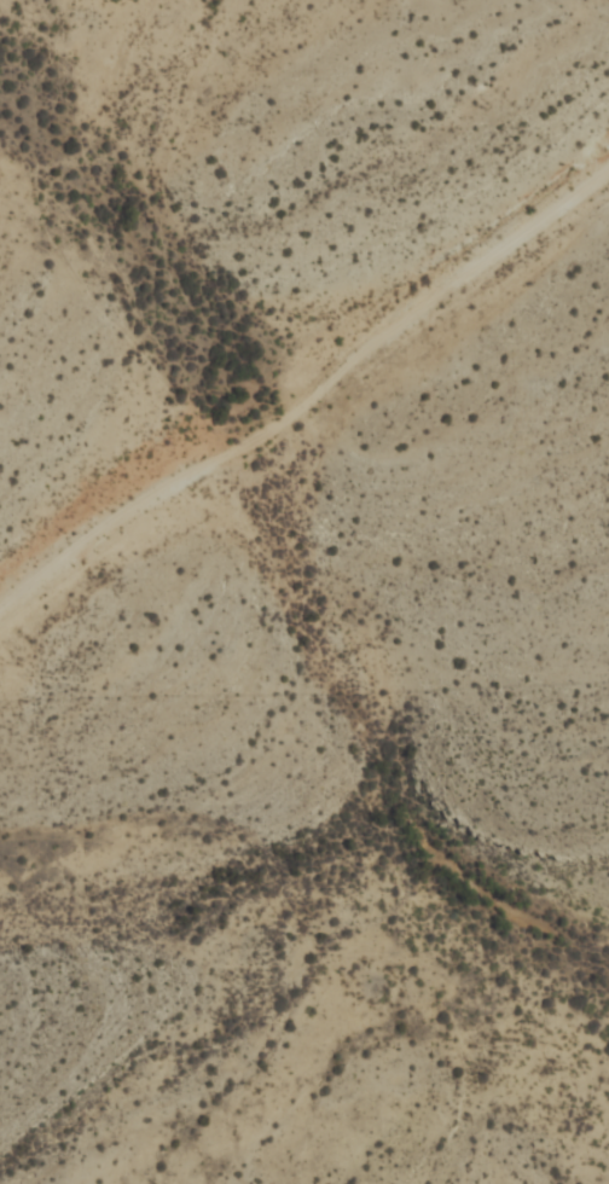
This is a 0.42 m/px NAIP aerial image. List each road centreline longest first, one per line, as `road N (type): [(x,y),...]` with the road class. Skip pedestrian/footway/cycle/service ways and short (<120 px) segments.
road 1 (residential): [(608,170),(396,320),(278,420),(87,541),(0,610)]

